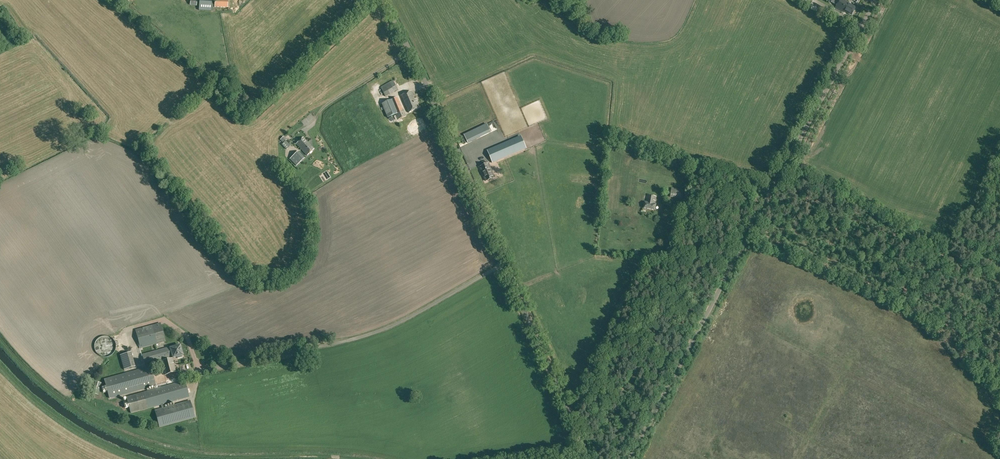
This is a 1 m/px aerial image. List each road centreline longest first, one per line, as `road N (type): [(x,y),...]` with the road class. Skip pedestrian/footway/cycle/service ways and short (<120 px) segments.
road 1 (unclassified): [(630,458),(875,0)]
road 2 (unclassified): [(589,458),(383,0)]
road 3 (track): [(0,336),(66,400),(162,447),(381,458)]

